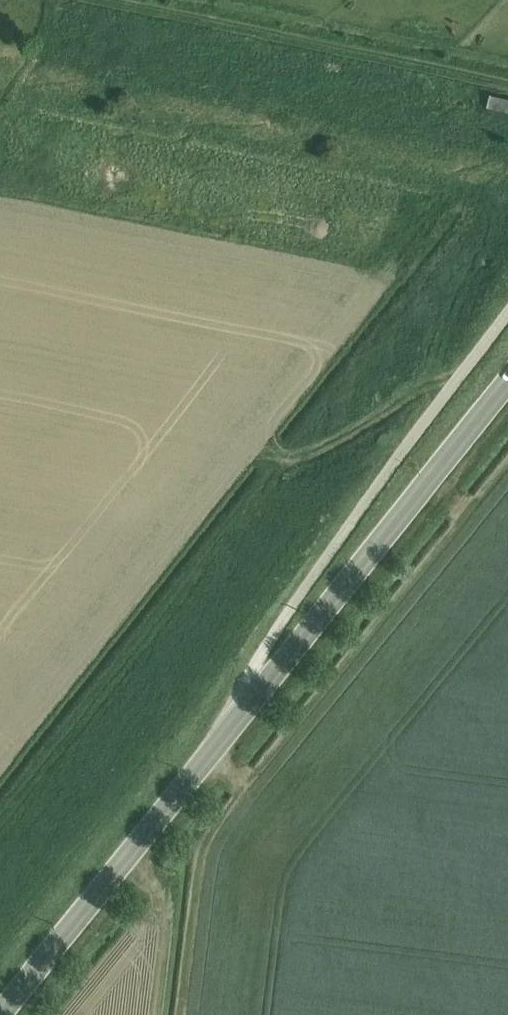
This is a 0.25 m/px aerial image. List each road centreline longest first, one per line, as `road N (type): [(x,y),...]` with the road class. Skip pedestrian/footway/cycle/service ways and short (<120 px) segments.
road 1 (unclassified): [(226,726),(283,619),(507,309)]
road 2 (secondary): [(226,726),(507,376)]
road 3 (secondary): [(0,1008),(226,726)]

